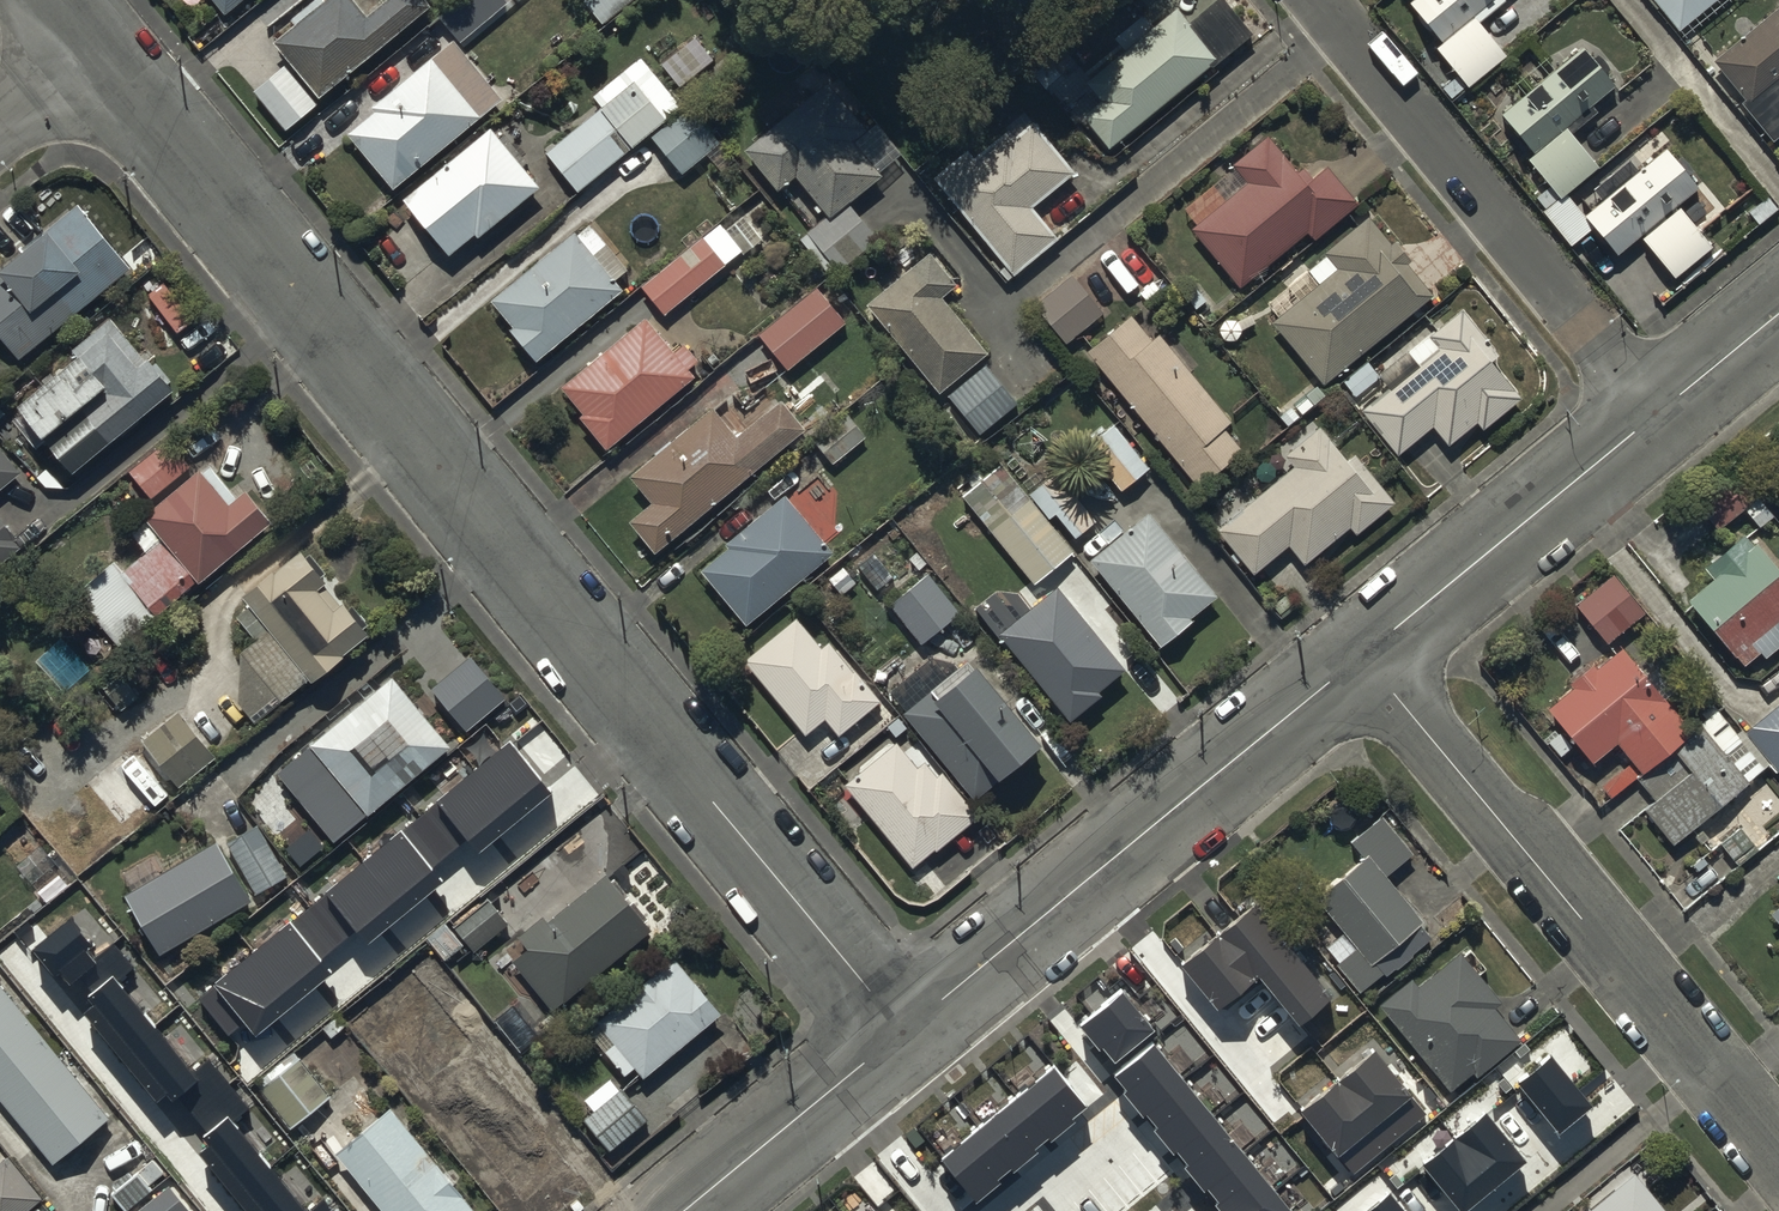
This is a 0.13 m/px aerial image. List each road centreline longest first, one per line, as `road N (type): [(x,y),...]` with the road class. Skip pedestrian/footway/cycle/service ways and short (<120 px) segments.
road 1 (unclassified): [(906,1033),(99,48)]
road 2 (residential): [(1778,1157),(1364,656)]
road 3 (residential): [(1364,656),(906,1033)]
road 4 (residential): [(1660,412),(1319,0)]
road 5 (residential): [(1660,412),(1364,656)]
road 6 (unclassified): [(906,1033),(686,1210)]
road 7 (residential): [(1778,314),(1660,412)]
road 8 (residential): [(99,48),(0,128)]

